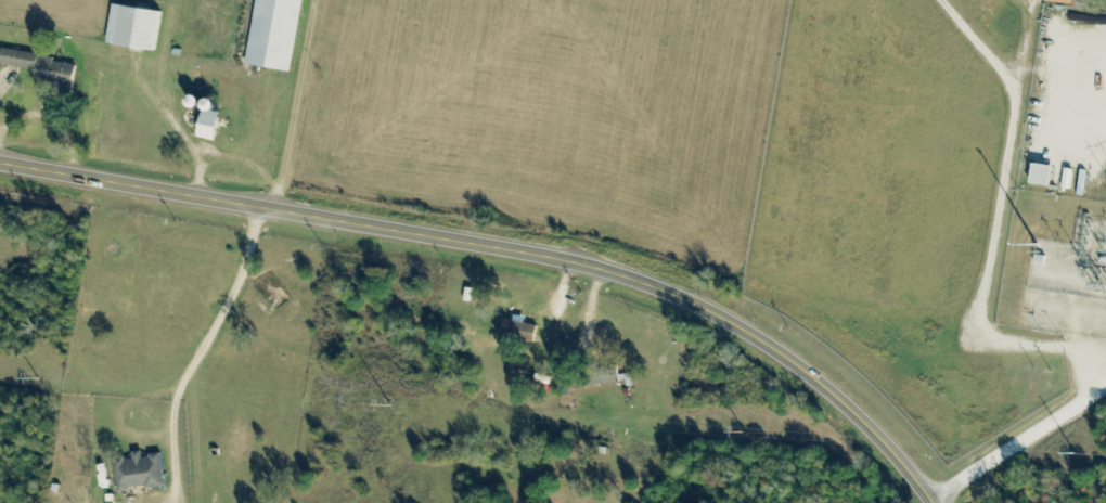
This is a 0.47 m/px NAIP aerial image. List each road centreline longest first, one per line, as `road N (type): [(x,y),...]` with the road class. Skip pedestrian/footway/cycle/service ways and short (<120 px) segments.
road 1 (secondary): [(0,164),(574,260),(652,284),(784,353),(847,405),(936,502)]
road 2 (residential): [(1105,385),(935,501)]

